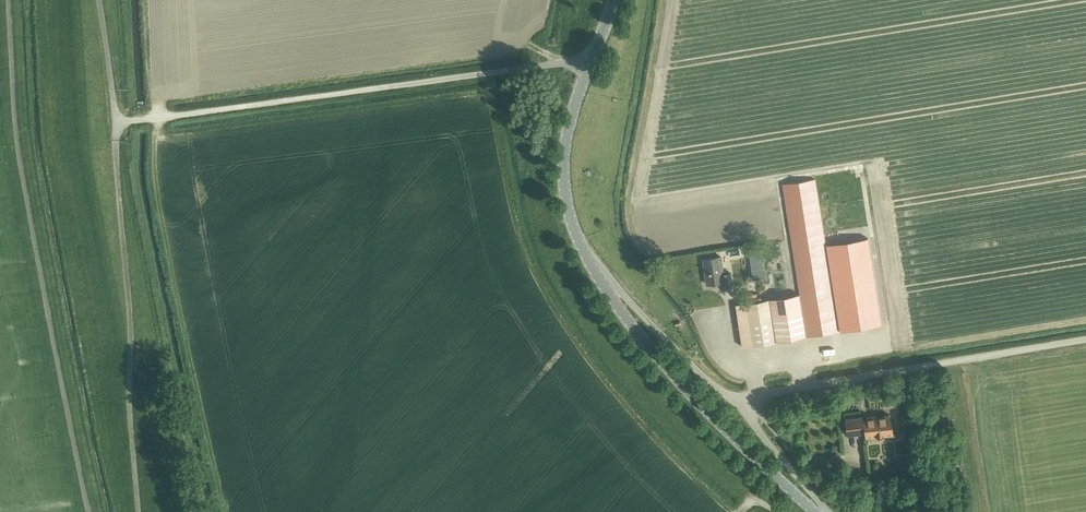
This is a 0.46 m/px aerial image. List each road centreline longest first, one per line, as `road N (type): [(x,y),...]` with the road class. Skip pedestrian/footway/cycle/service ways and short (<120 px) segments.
road 1 (track): [(116,121),(562,62),(589,67)]
road 2 (track): [(116,141),(194,511)]
road 3 (tertiary): [(817,511),(667,368),(590,263)]
road 4 (track): [(804,386),(1085,340)]
road 5 (tertiary): [(590,263),(567,204),(565,152),(614,0)]
road 6 (tertiary): [(743,409),(590,263)]
road 7 (tertiary): [(827,511),(743,409)]
road 8 (track): [(118,0),(127,120)]

